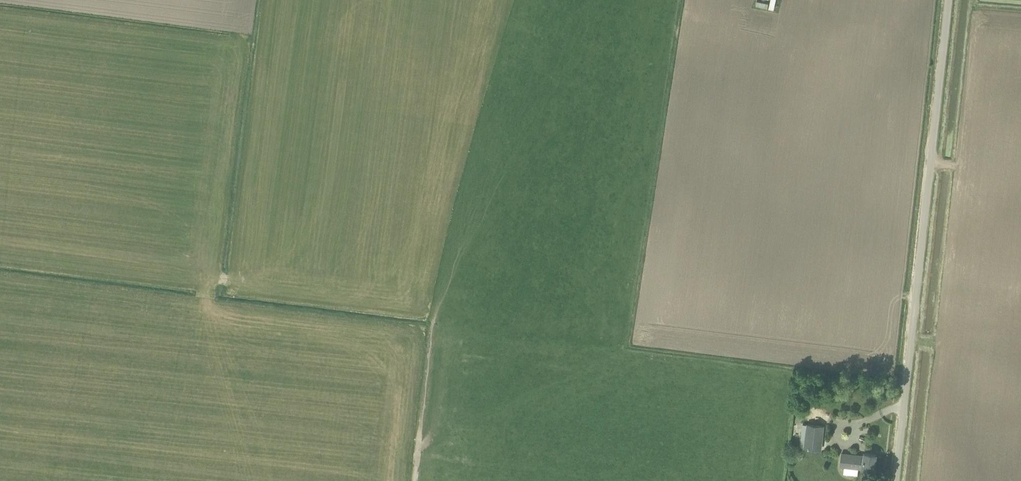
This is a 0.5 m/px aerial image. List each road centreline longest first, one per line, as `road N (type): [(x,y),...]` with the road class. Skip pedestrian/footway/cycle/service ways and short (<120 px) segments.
road 1 (unclassified): [(895,480),(948,0)]

